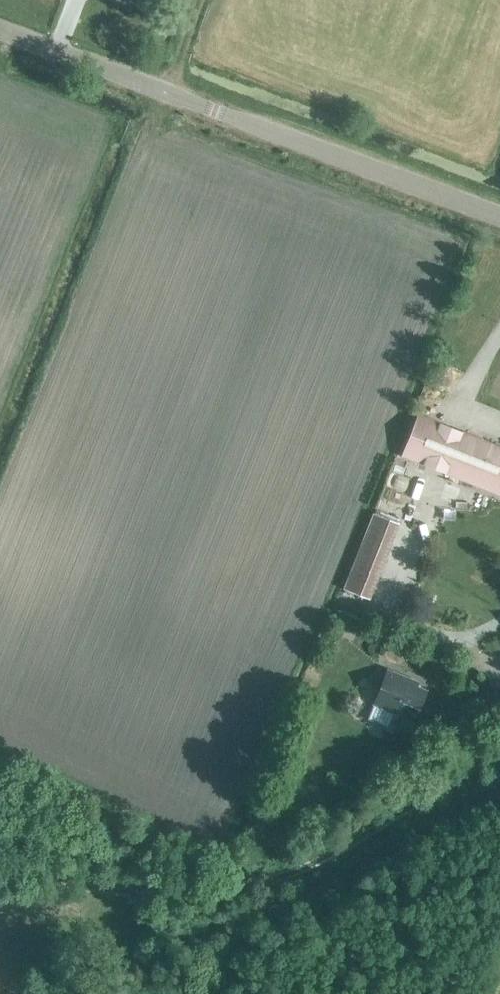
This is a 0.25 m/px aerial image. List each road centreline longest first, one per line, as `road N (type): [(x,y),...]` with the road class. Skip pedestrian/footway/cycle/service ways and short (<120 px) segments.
road 1 (track): [(499,750),(302,868),(260,884),(171,896),(0,887)]
road 2 (unclassified): [(499,219),(0,33)]

